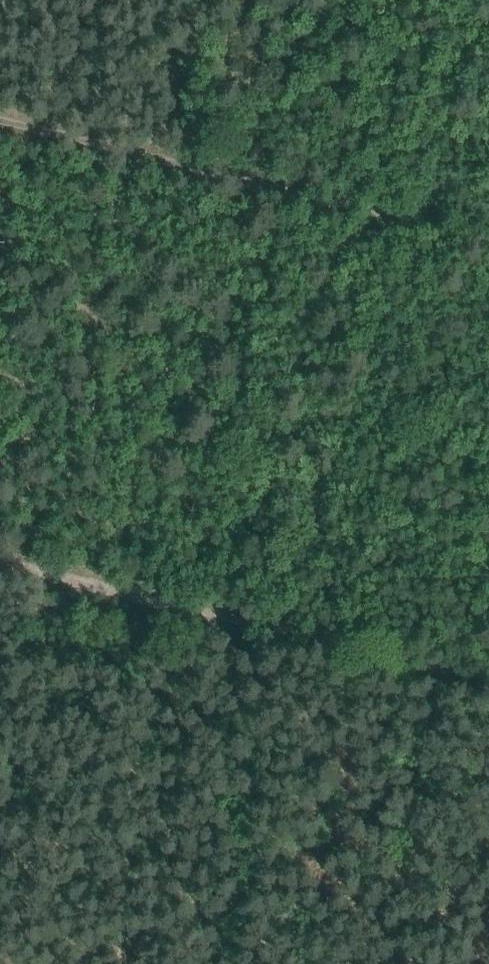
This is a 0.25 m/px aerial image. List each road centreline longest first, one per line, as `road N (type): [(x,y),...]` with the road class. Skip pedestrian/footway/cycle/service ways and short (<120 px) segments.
road 1 (track): [(0,553),(488,675)]
road 2 (track): [(0,123),(488,242)]

